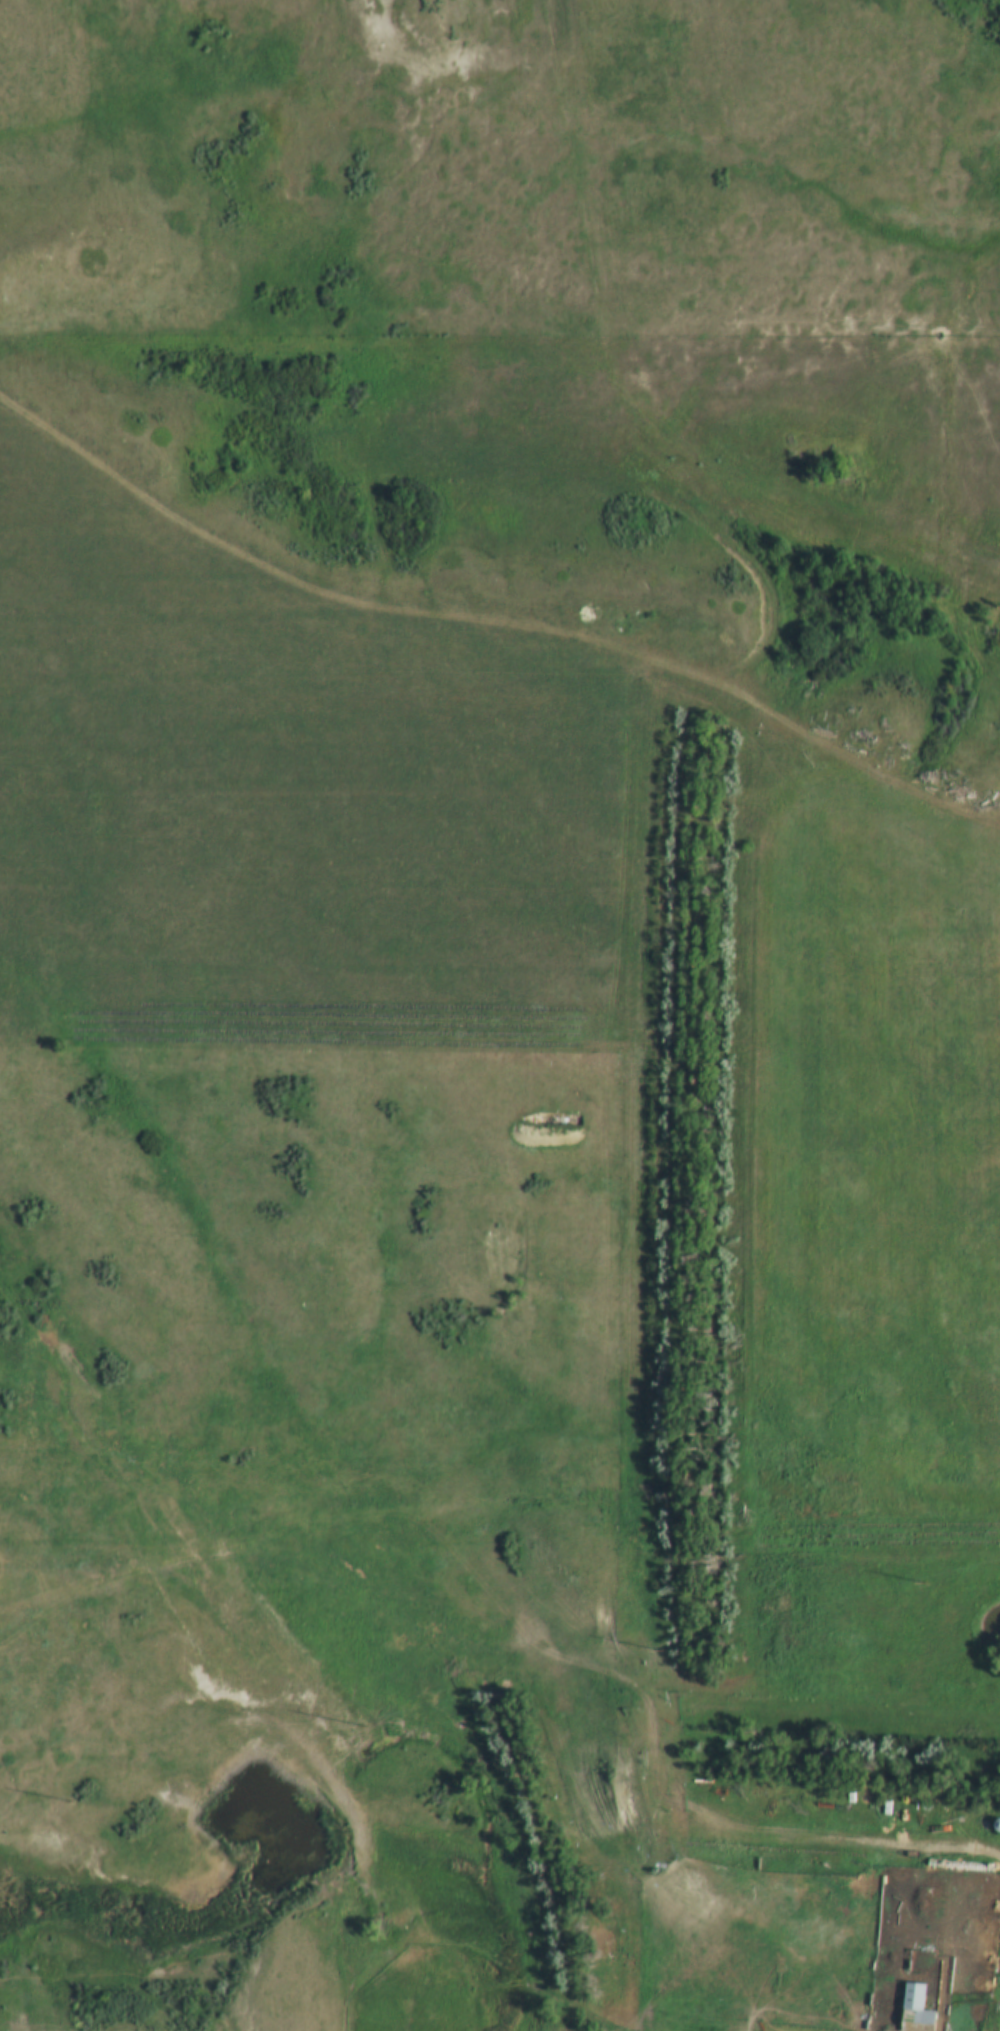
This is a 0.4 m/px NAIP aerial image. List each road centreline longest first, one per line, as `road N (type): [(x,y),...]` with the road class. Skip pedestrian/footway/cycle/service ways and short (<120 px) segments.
road 1 (track): [(999,1857),(975,1847),(781,1842),(696,1824),(677,1798),(651,1696),(636,1676),(607,1662),(523,1654)]

